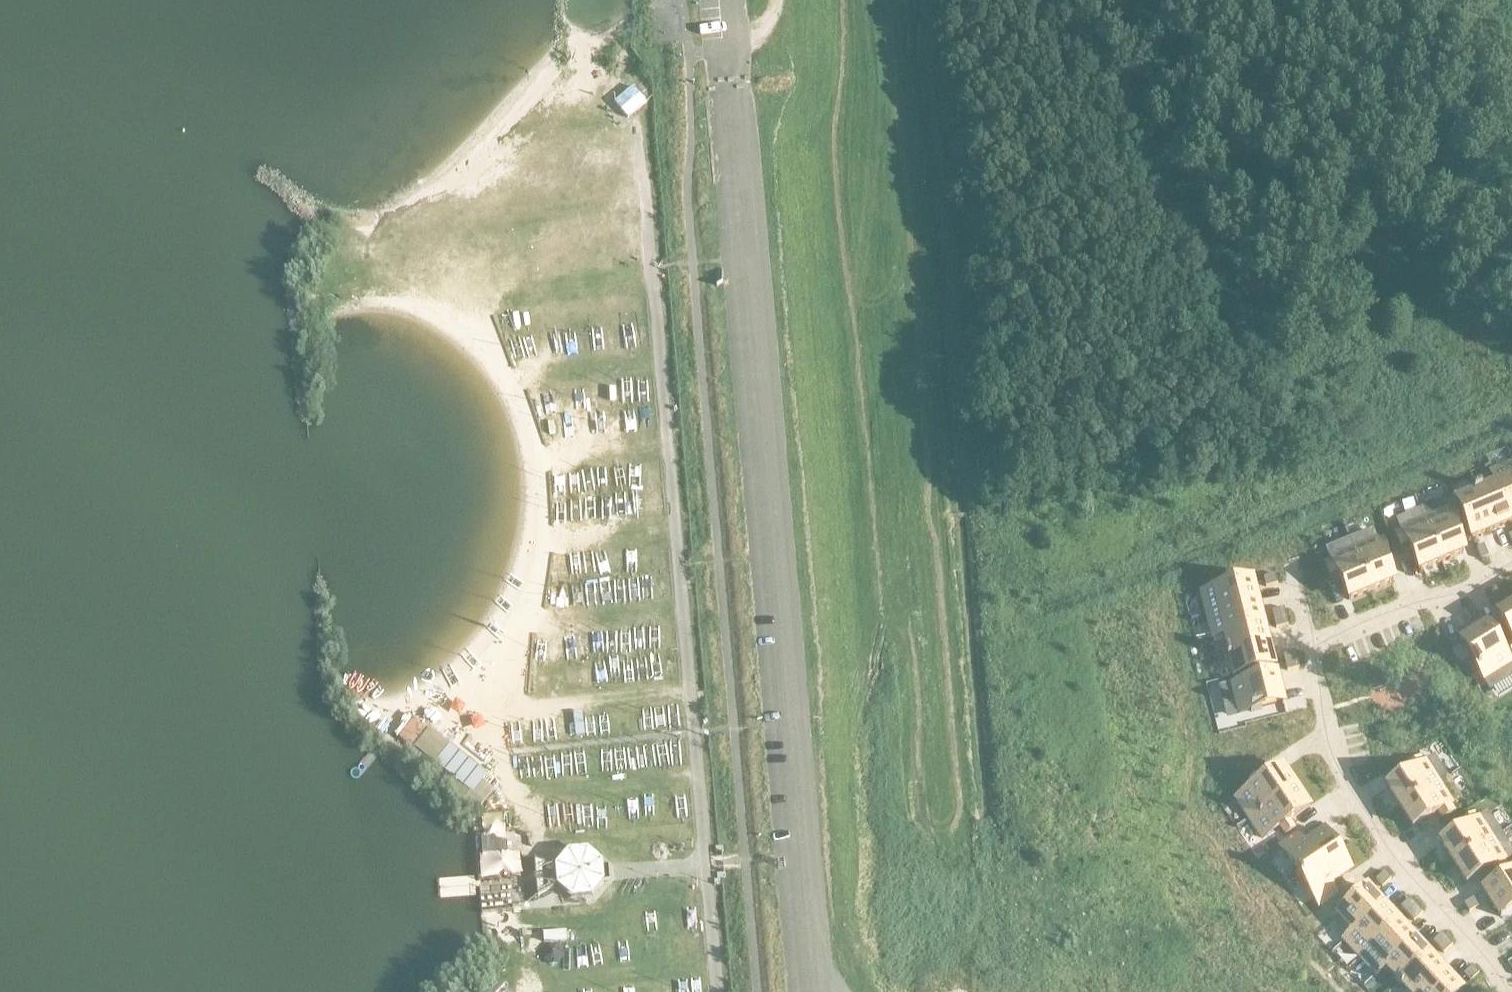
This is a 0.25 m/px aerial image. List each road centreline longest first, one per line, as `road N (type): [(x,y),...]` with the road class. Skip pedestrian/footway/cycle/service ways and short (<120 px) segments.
road 1 (residential): [(1507,991),(1494,967),(1399,864),(1351,792),(1327,743),(1315,645),(1423,601),(1463,593),(1511,567)]

